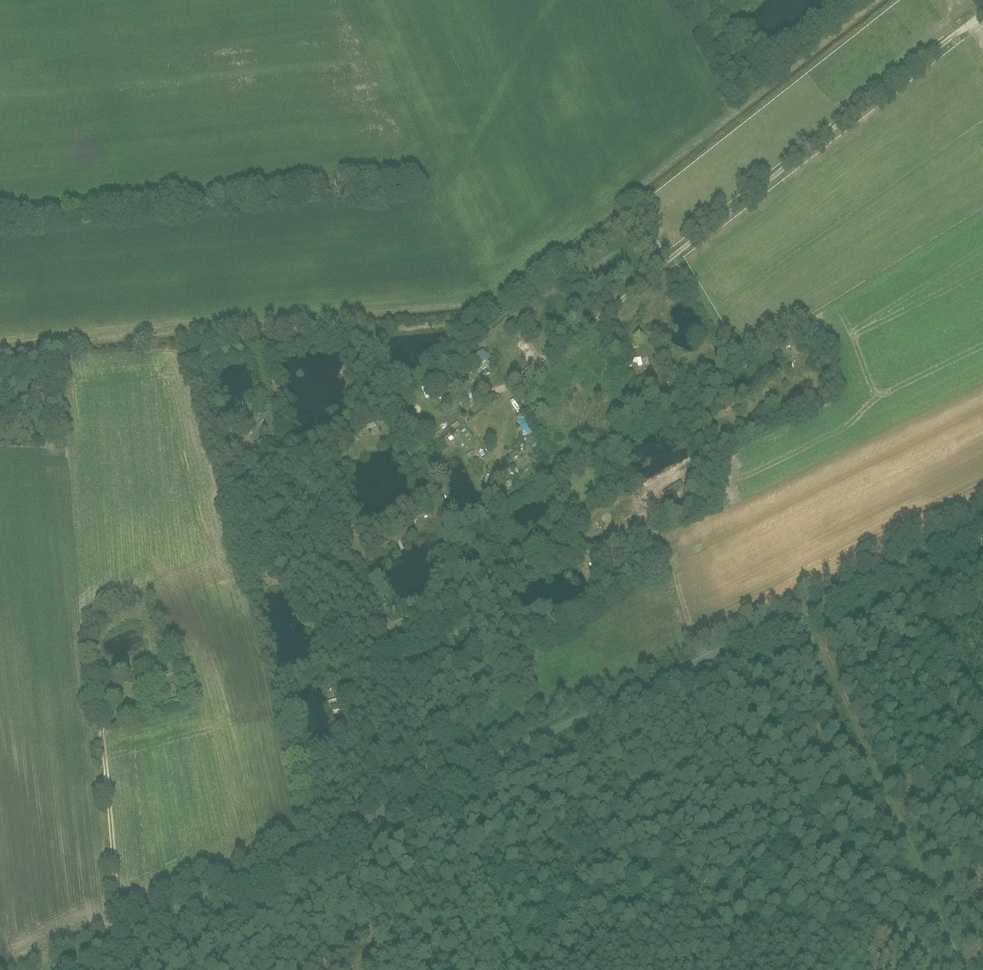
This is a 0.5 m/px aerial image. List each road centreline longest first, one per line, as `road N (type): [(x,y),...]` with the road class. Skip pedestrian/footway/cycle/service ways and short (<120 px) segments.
road 1 (track): [(982,525),(54,969)]
road 2 (track): [(890,0),(511,298),(0,347)]

